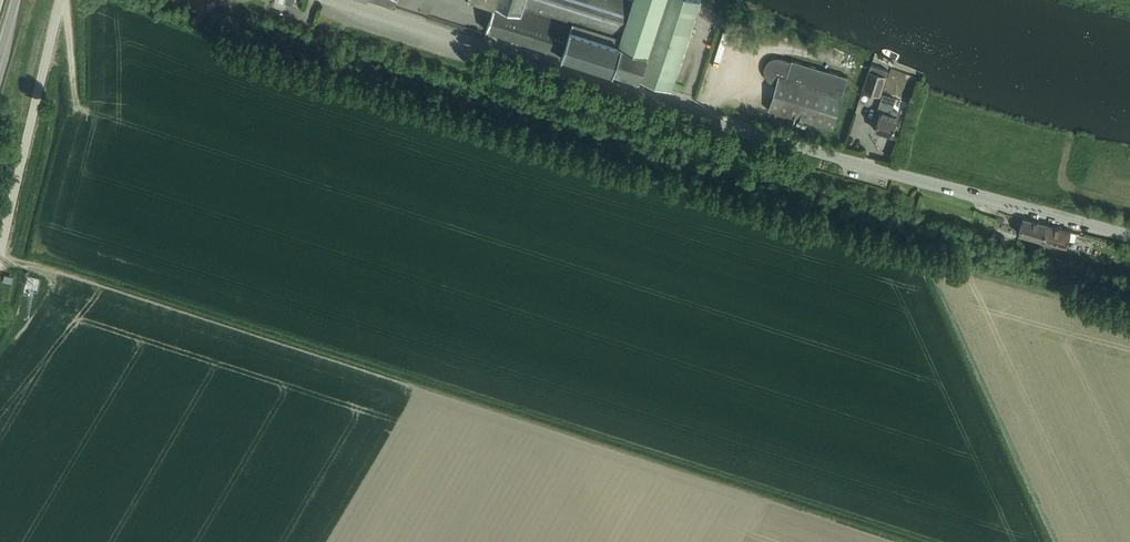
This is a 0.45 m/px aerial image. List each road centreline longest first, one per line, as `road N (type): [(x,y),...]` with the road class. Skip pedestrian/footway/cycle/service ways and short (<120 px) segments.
road 1 (tertiary): [(1129,235),(858,165),(337,0)]
road 2 (unclassified): [(0,250),(60,0)]

